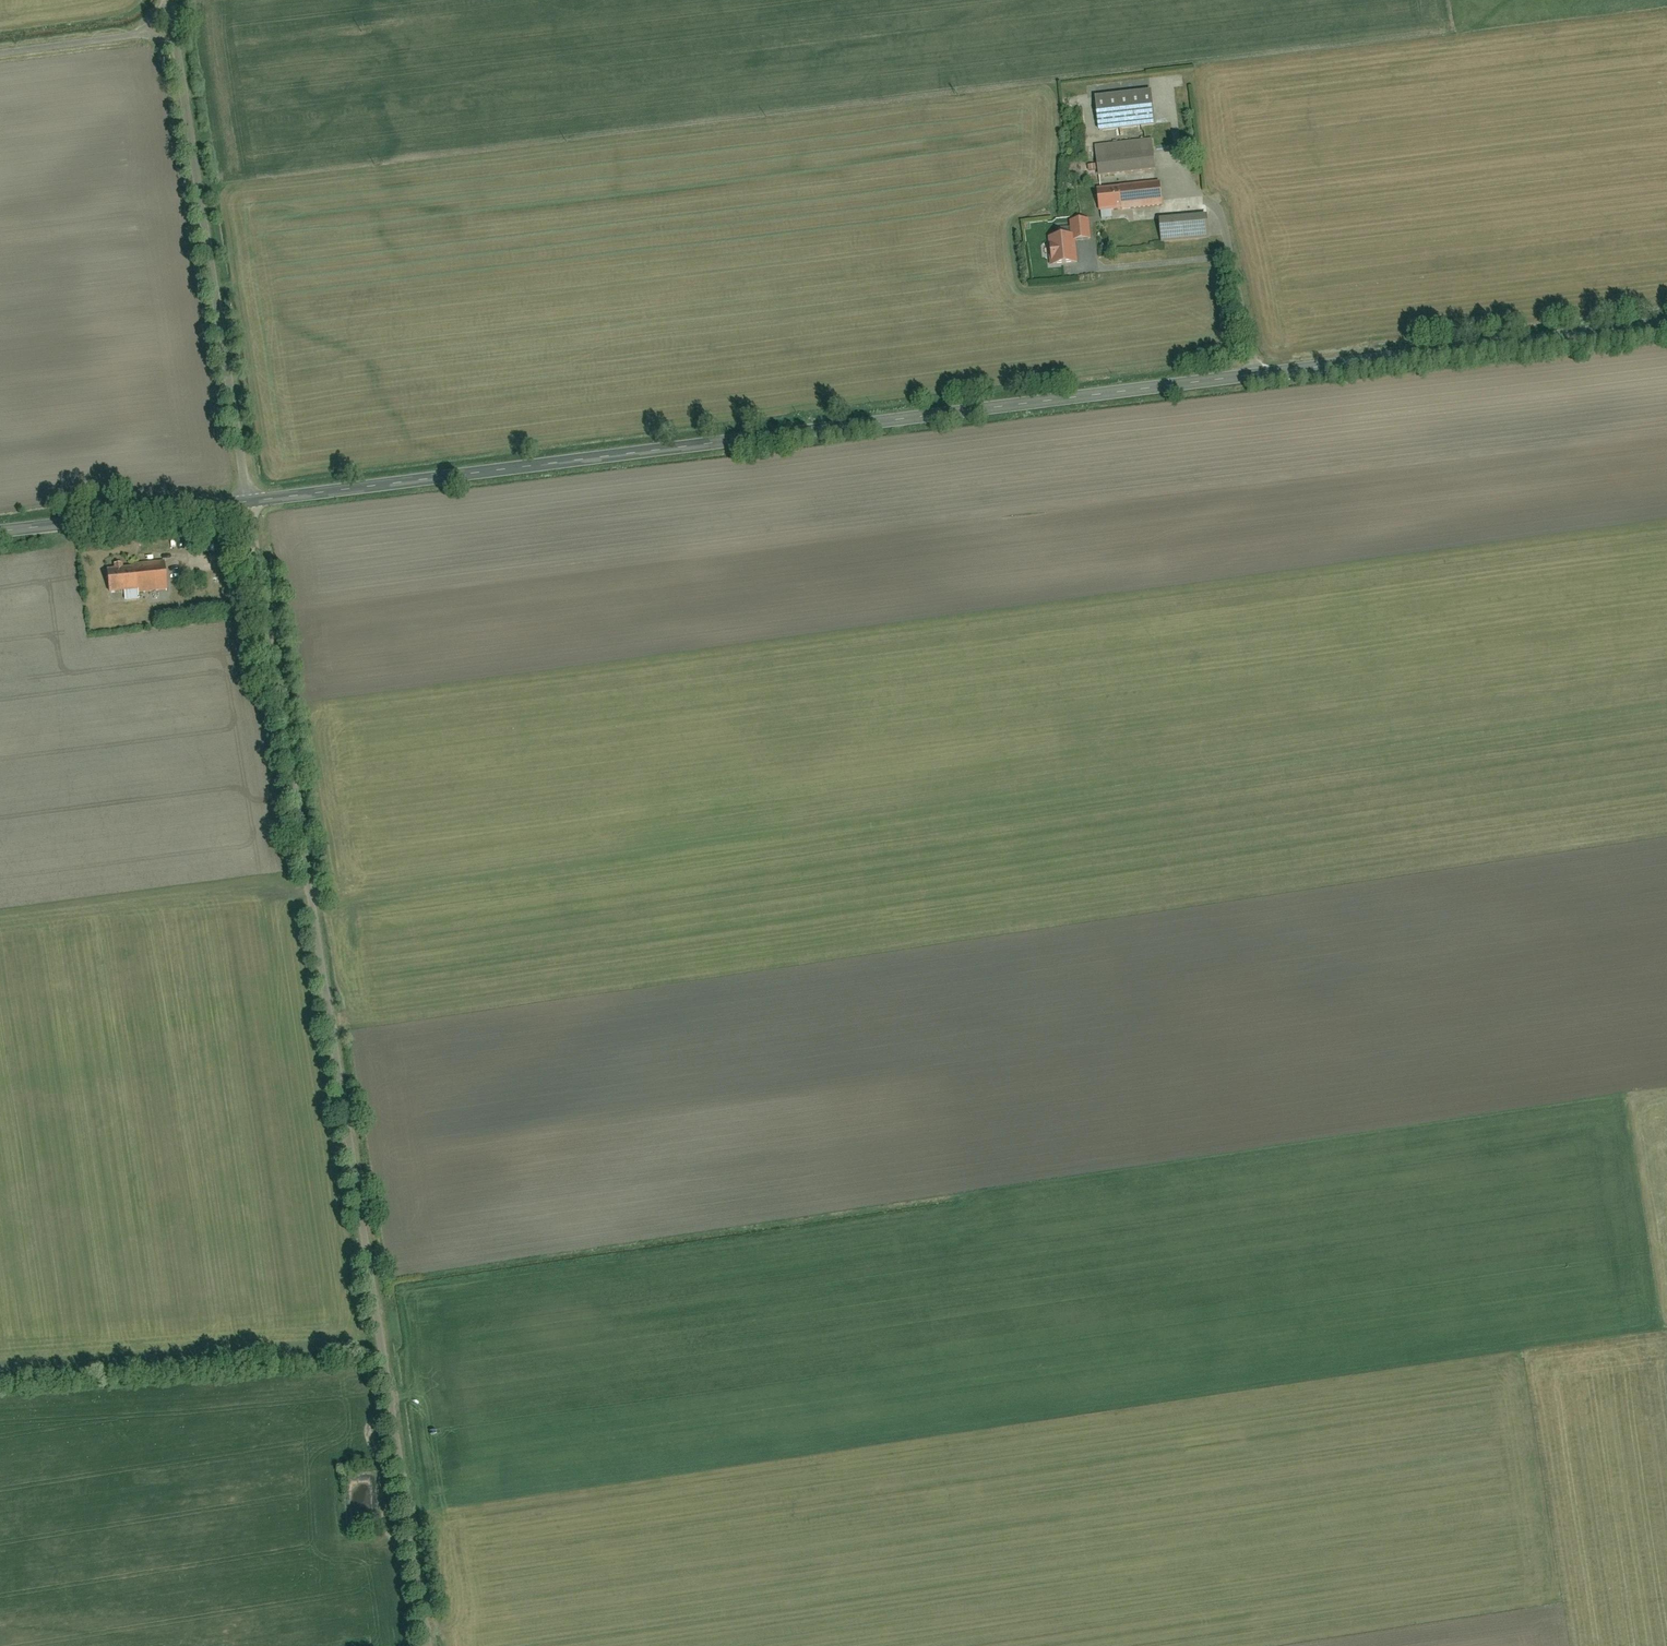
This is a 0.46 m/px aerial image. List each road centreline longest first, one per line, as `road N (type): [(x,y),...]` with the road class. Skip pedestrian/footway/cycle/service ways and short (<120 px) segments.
road 1 (tertiary): [(247,503),(1666,325)]
road 2 (residential): [(247,503),(425,1645)]
road 3 (residential): [(167,0),(247,503)]
road 4 (tertiary): [(0,532),(247,503)]

